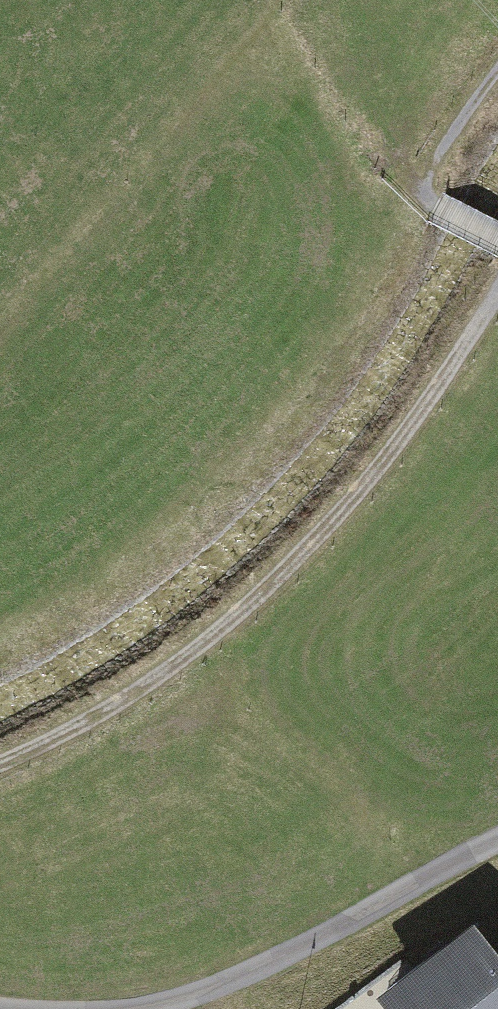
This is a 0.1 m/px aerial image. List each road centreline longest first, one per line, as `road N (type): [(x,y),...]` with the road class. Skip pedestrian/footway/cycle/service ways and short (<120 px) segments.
road 1 (track): [(497,307),(376,521),(142,748),(0,789)]
road 2 (track): [(82,1008),(271,968),(497,848)]
road 3 (track): [(324,110),(438,215)]

